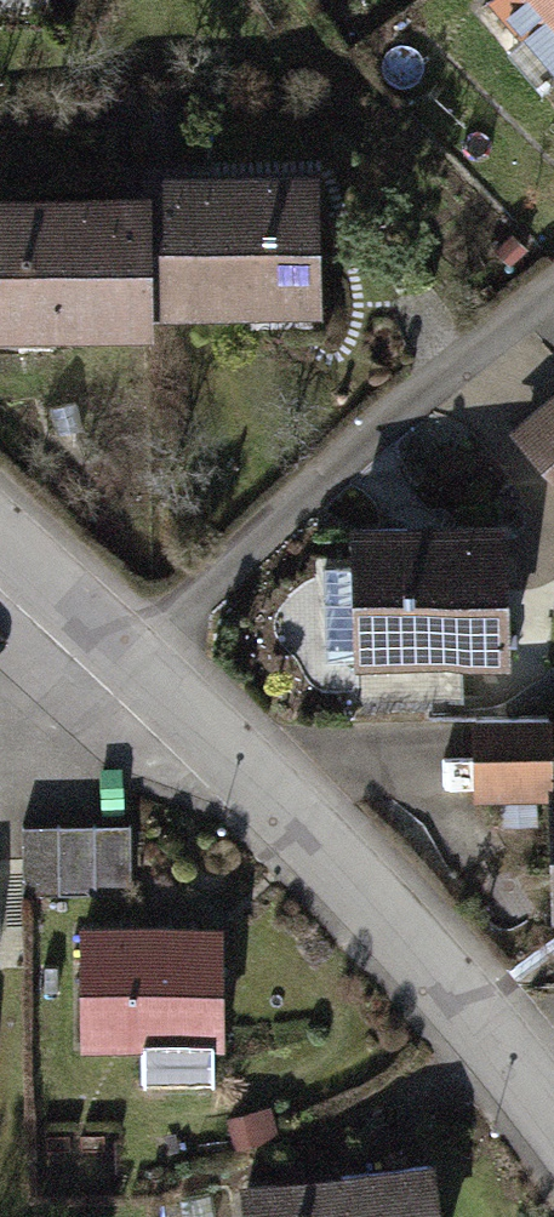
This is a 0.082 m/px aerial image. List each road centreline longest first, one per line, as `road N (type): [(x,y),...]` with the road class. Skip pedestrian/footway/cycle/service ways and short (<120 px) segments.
road 1 (residential): [(88,671),(464,1035),(553,1168)]
road 2 (residential): [(88,671),(553,295)]
road 3 (residential): [(0,569),(88,671)]

